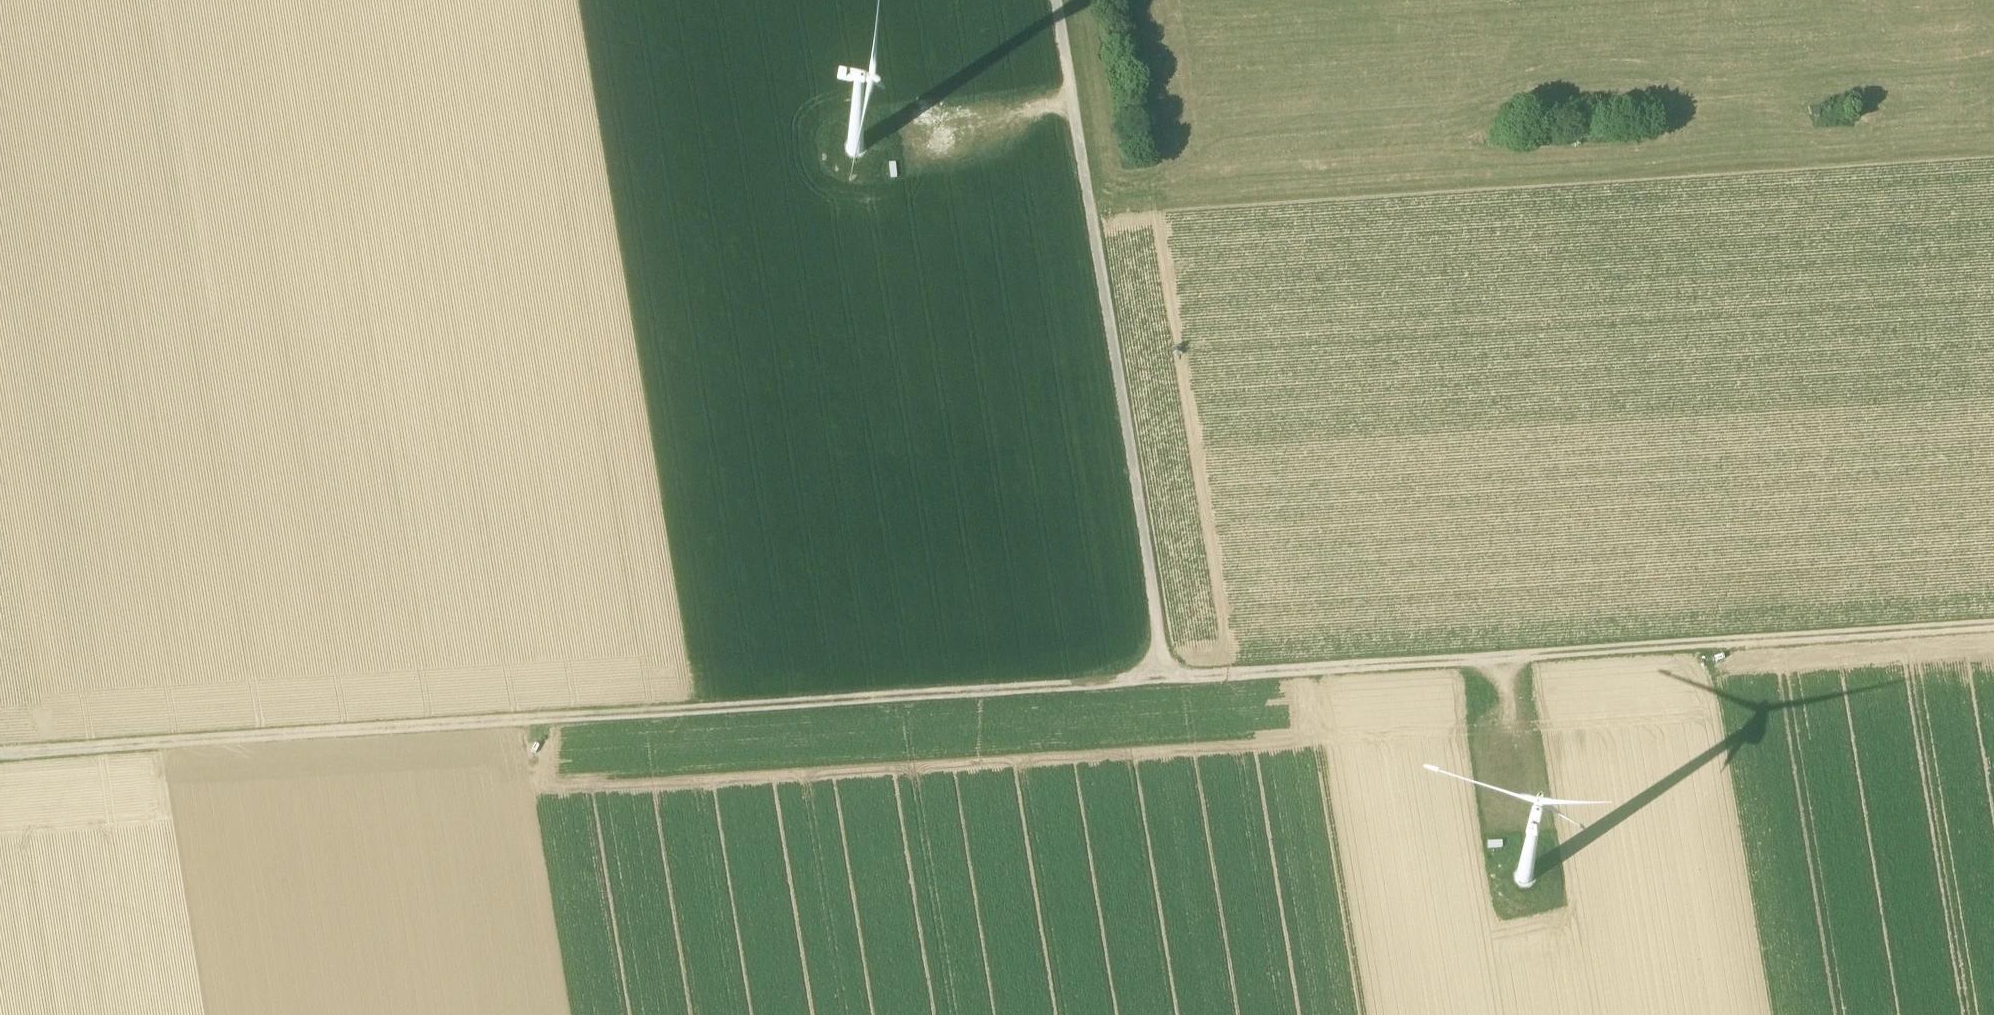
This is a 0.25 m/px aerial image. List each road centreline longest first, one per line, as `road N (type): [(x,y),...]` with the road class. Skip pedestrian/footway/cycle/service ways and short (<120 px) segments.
road 1 (track): [(1993,626),(0,755)]
road 2 (track): [(1057,0),(1168,678)]

